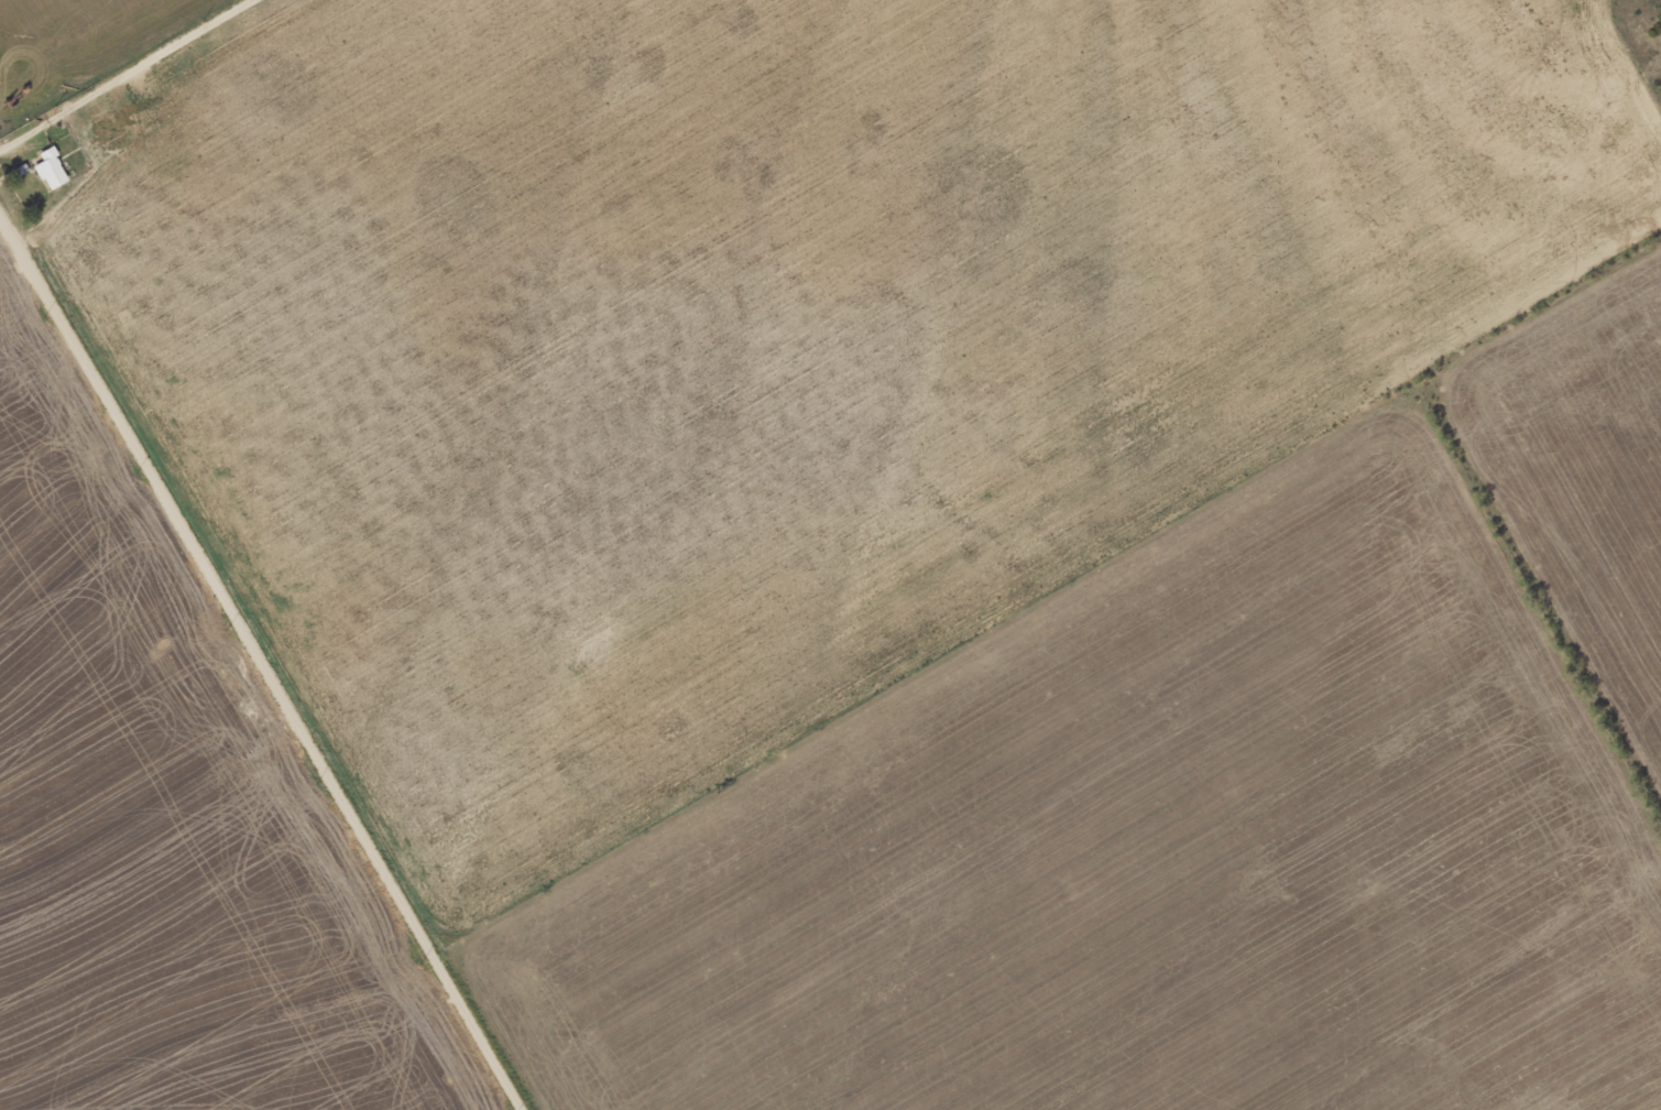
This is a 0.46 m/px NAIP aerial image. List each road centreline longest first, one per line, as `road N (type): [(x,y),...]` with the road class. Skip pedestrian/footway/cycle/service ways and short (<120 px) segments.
road 1 (residential): [(525,1109),(0,214)]

